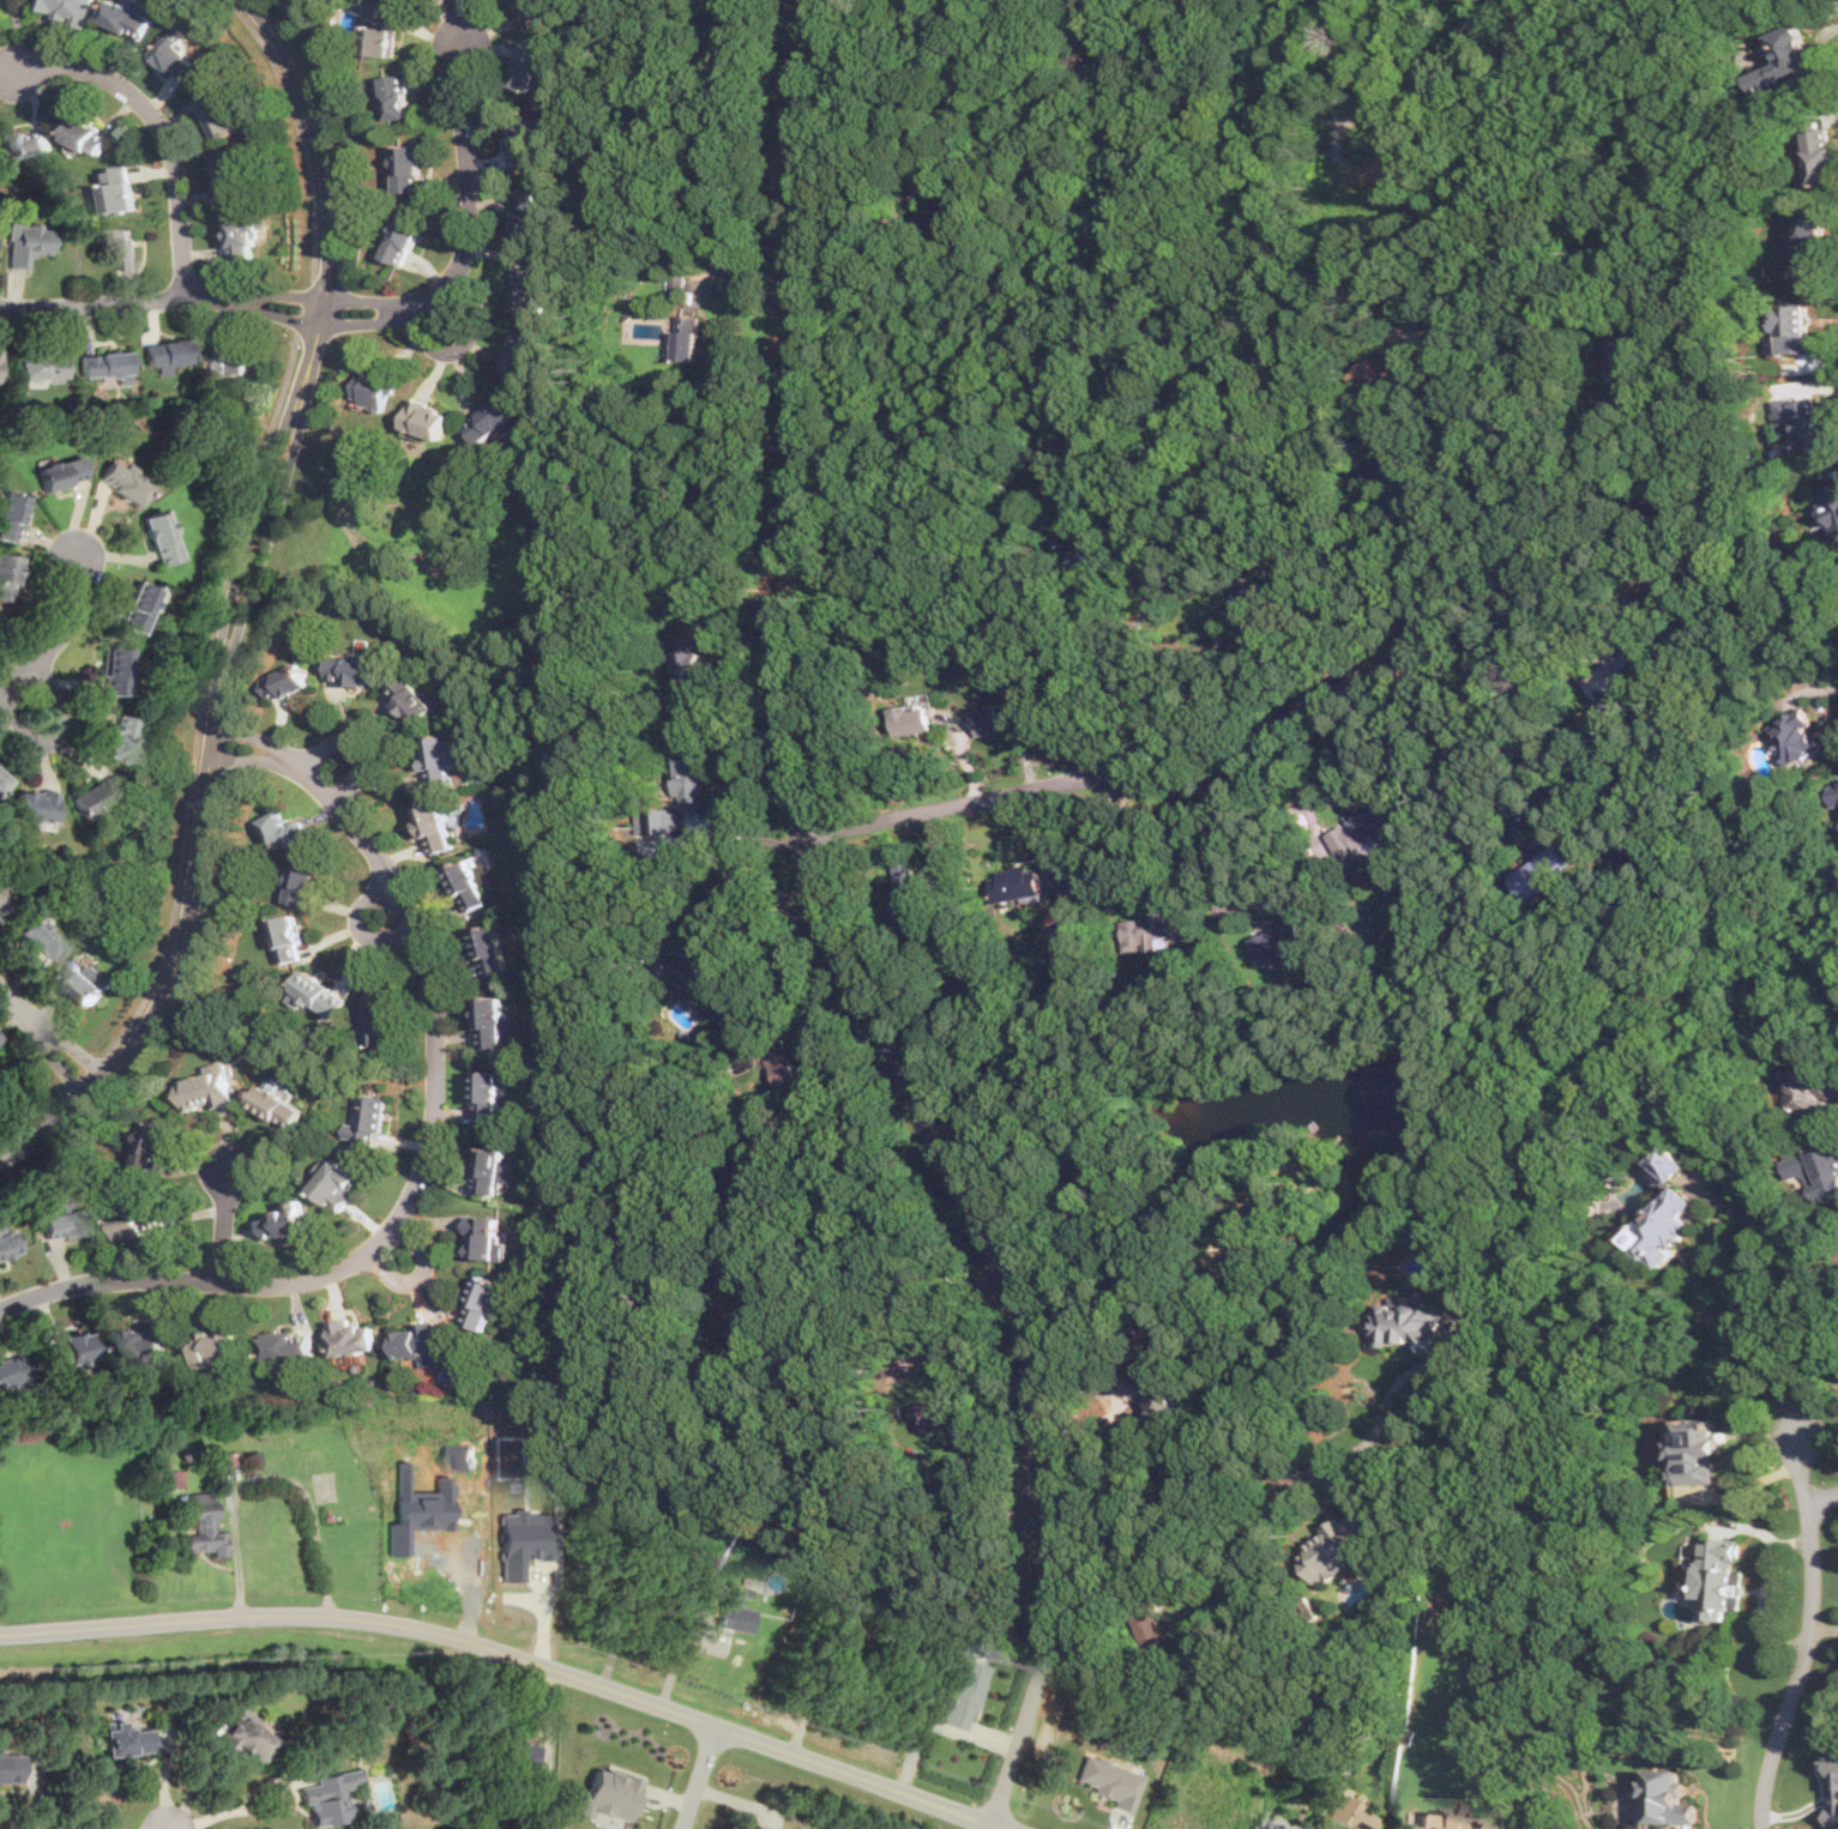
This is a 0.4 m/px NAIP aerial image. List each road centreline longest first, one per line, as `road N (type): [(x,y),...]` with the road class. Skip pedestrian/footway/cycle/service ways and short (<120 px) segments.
road 1 (residential): [(992,1825),(1053,1628),(1062,1559),(1059,1423),(1036,1339),(849,960),(806,832),(794,702),(813,0)]
road 2 (residential): [(250,0),(285,49),(319,128),(330,182),(323,312),(230,635),(189,919),(164,996),(132,1049),(73,1109),(0,1154)]
road 3 (tertiary): [(1001,1828),(565,1674),(380,1623),(237,1619),(0,1636)]
road 4 (residential): [(0,1310),(126,1278),(271,1284),(336,1269),(399,1221),(417,1182),(434,1125),(438,995),(420,922),(370,841),(319,781),(299,765),(212,737)]
road 5 (residential): [(806,832),(1103,771),(1163,795),(1215,792),(1289,722),(1372,678),(1439,616)]
road 6 (residential): [(1797,1423),(1809,1497),(1812,1631),(1767,1785),(1765,1828)]
road 7 (residential): [(323,312),(412,307),(446,289),(469,247),(456,82),(464,30)]
road 8 (residential): [(11,71),(52,60),(88,68),(120,82),(153,114),(177,175),(187,296)]
road 9 (residential): [(0,307),(187,296),(323,312)]
road 10 (residential): [(1063,1493),(1315,1472)]
road 11 (residential): [(1103,771),(1114,665),(1127,632),(1174,566)]
road 12 (residential): [(0,681),(23,731),(37,743),(55,742),(64,716),(36,663)]
road 13 (residential): [(74,551),(82,579),(70,623),(42,659),(0,681)]
road 14 (residential): [(412,307),(439,350),(460,346),(468,325),(446,289)]
road 15 (residential): [(98,1083),(0,992)]
road 16 (residential): [(299,765),(331,743),(355,747),(362,762),(339,803)]
road 17 (residential): [(420,922),(386,936),(363,930),(366,900),(393,877)]
road 18 (residential): [(366,1252),(396,1276),(417,1276),(424,1254),(399,1221)]
road 19 (residential): [(223,1280),(230,1159)]

